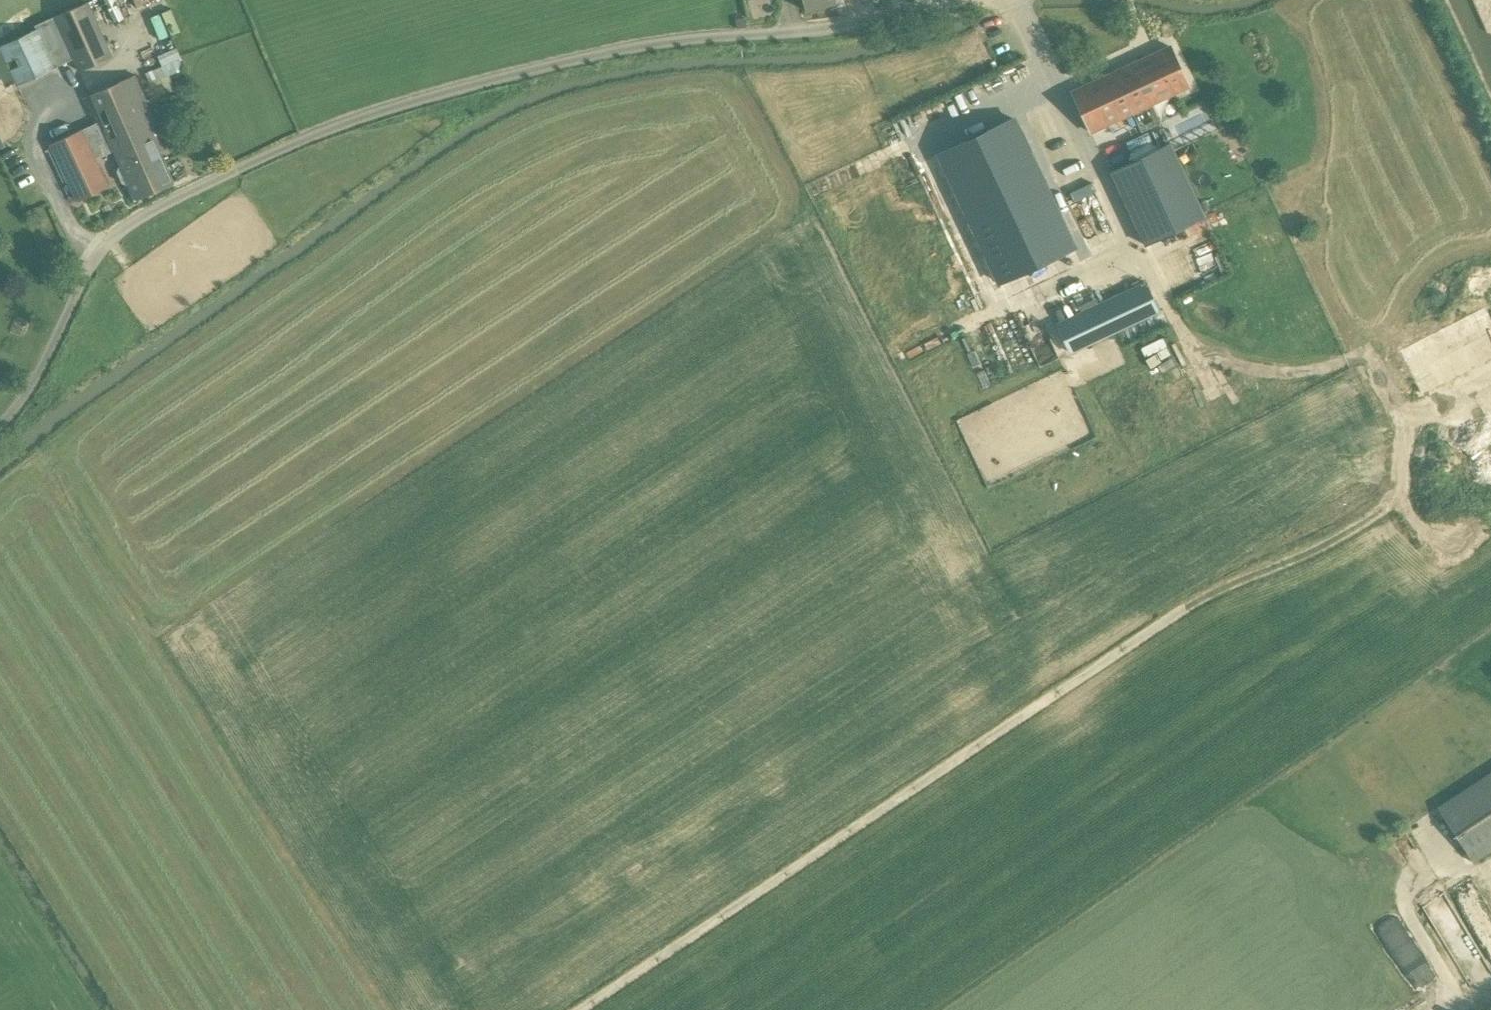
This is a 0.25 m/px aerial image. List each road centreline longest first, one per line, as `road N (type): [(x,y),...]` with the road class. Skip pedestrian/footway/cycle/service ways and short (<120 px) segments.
road 1 (track): [(576,1009),(1194,602),(1368,517),(1405,426),(1455,412),(1490,416)]
road 2 (unclassified): [(0,424),(30,387),(108,242),(134,220),(294,143),(393,107),(644,44),(803,32),(958,0)]

